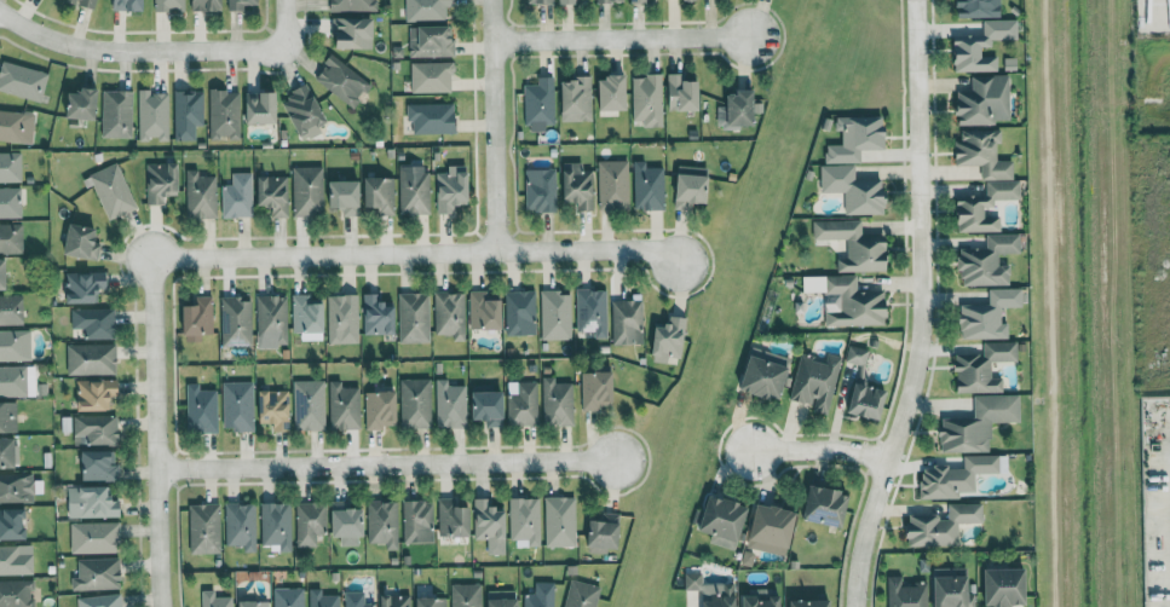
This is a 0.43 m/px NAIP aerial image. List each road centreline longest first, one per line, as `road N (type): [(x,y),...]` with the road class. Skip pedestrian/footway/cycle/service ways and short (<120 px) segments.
road 1 (residential): [(915,0),(920,348),(869,519),(856,606)]
road 2 (residential): [(156,264),(177,255),(646,247),(676,261)]
road 3 (residential): [(157,467),(615,461)]
road 4 (residential): [(163,606),(150,285),(156,264)]
road 5 (residential): [(271,41),(261,52),(94,50),(33,27),(0,4)]
road 6 (residential): [(492,40),(753,35)]
road 7 (residential): [(492,0),(497,249)]
road 8 (residential): [(888,459),(824,449),(753,451)]

